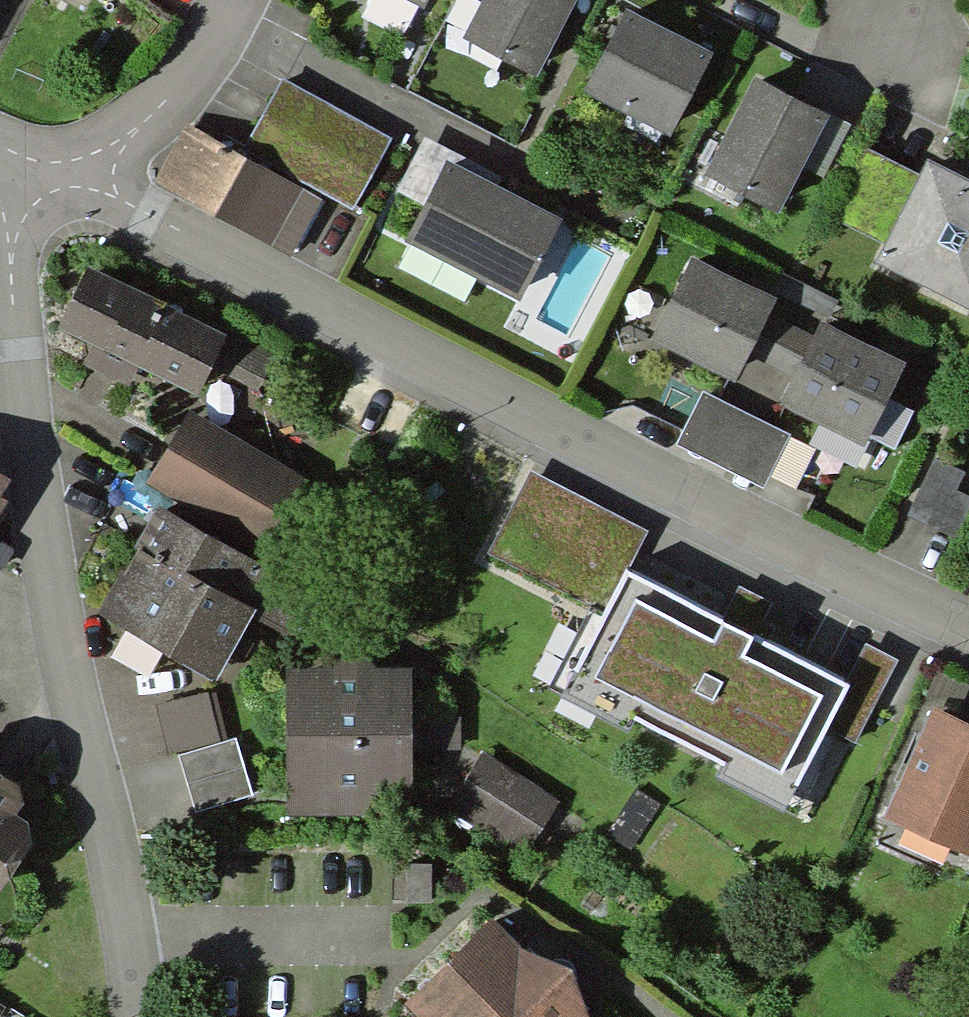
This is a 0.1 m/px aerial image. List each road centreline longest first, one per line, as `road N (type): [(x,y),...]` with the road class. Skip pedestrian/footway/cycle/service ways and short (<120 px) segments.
road 1 (residential): [(69,189),(968,625)]
road 2 (residential): [(0,308),(127,1016)]
road 3 (residential): [(234,0),(220,35),(153,118),(69,189)]

